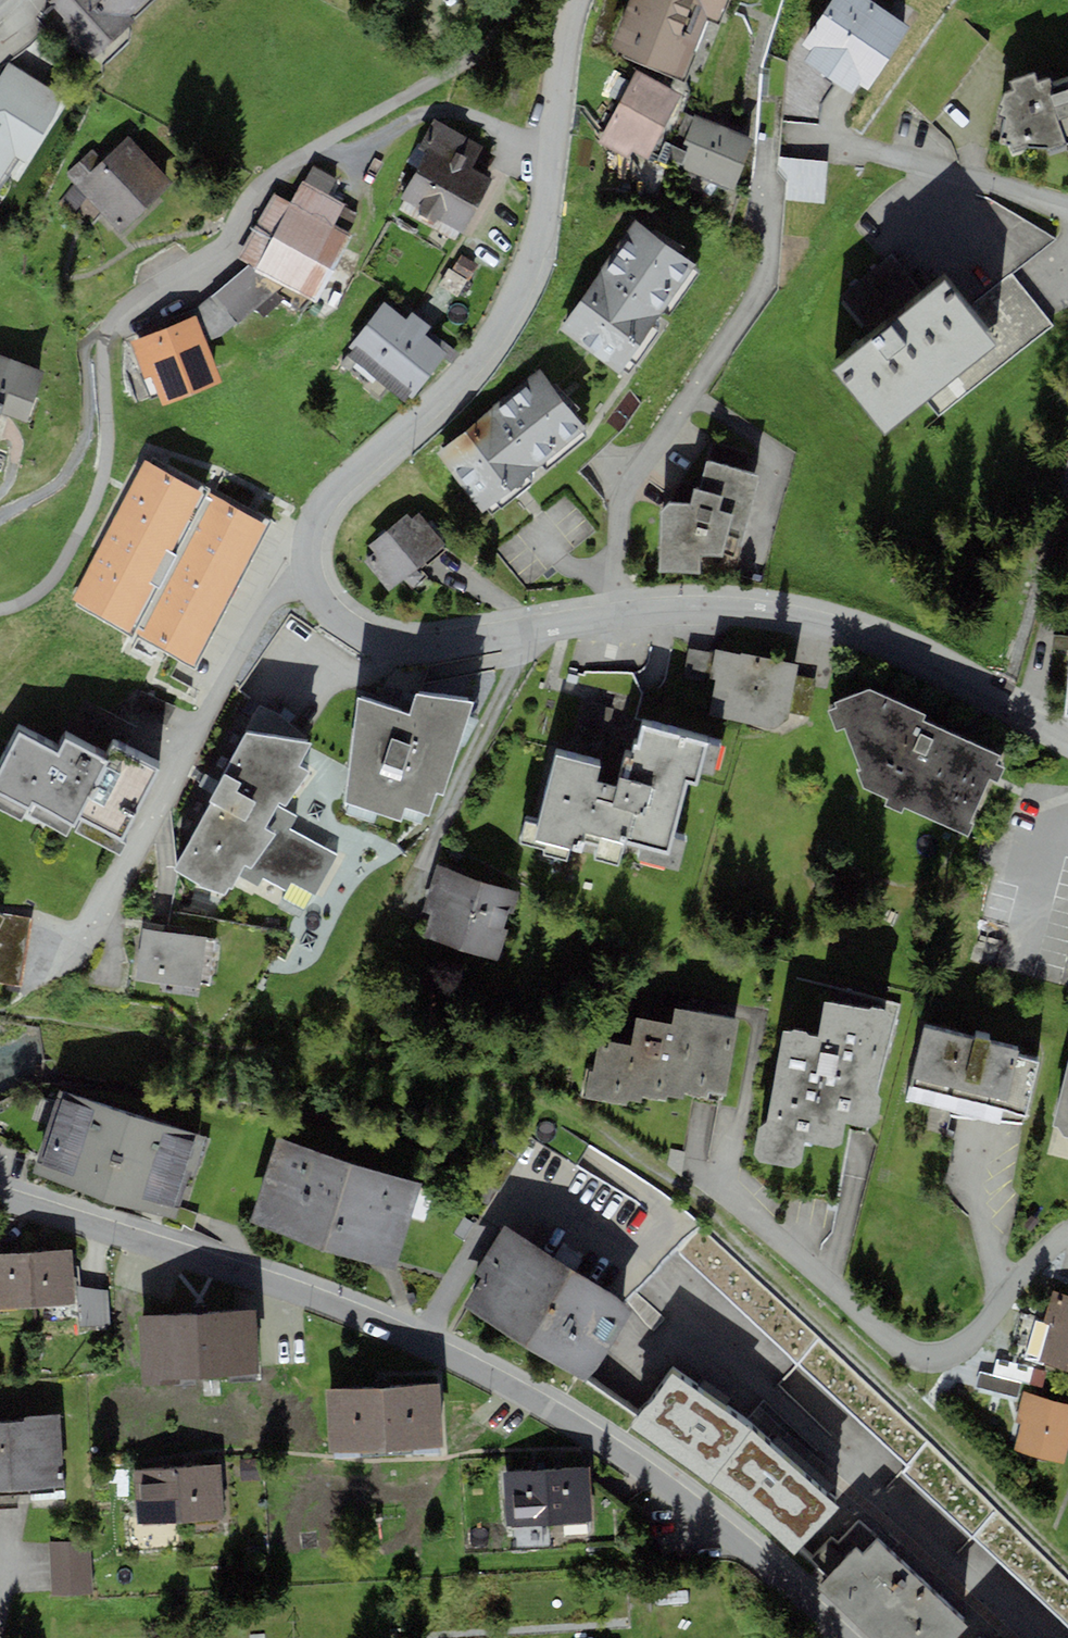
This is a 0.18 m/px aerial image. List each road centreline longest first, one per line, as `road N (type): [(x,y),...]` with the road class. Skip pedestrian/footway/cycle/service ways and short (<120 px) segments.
road 1 (residential): [(1067,742),(912,658),(764,615),(628,615),(413,652),(372,642),(321,591),(311,563),(316,531),(337,496),(450,393),(497,334),(536,258),(568,32),(580,0)]
road 2 (residential): [(839,1637),(703,1514),(523,1393),(245,1273),(0,1196)]
road 3 (residential): [(1067,1239),(1042,1258),(972,1344),(937,1362),(910,1356),(716,1183)]
road 4 (residential): [(1067,208),(877,151),(788,142)]

